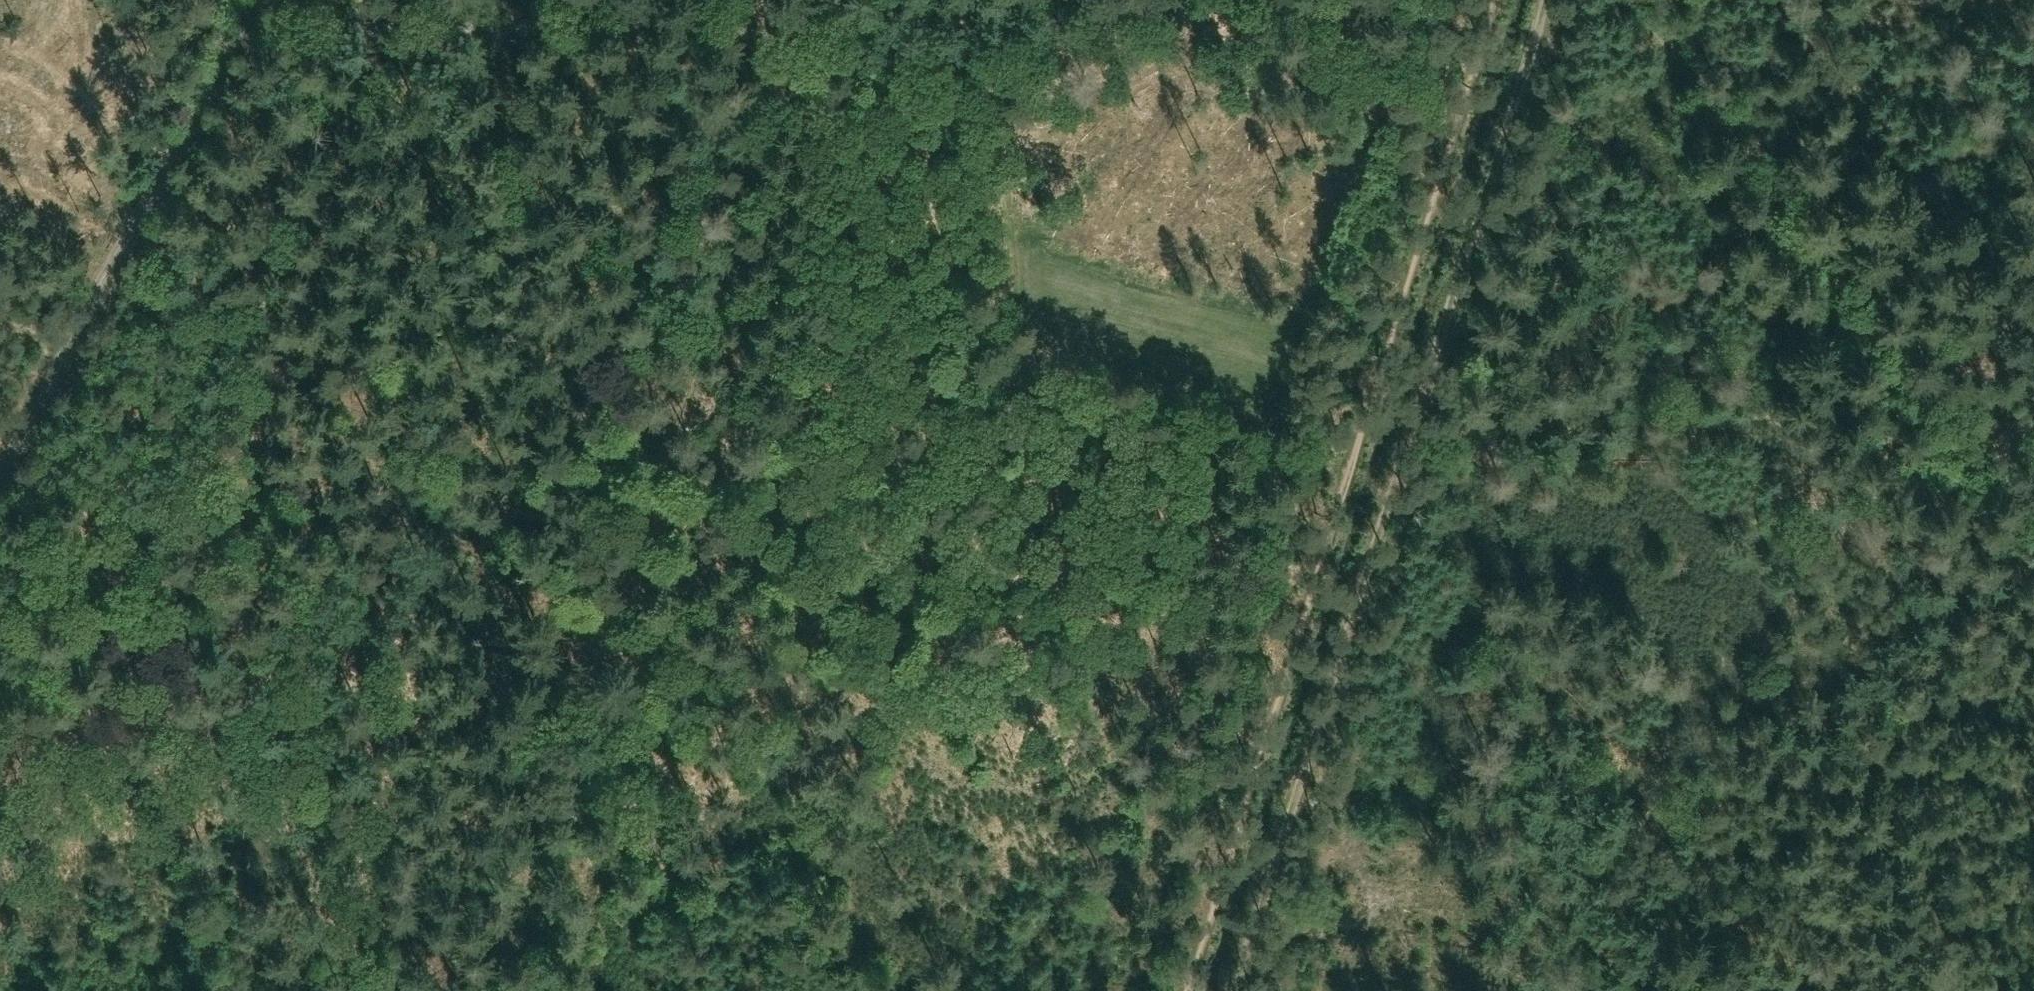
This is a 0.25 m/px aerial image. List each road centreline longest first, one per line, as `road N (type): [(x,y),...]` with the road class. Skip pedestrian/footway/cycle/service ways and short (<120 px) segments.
road 1 (track): [(1238,990),(1545,0)]
road 2 (track): [(251,25),(659,20),(786,44),(898,52),(1008,44),(1180,0)]
road 3 (track): [(264,0),(71,356)]
road 4 (track): [(71,356),(0,493)]

